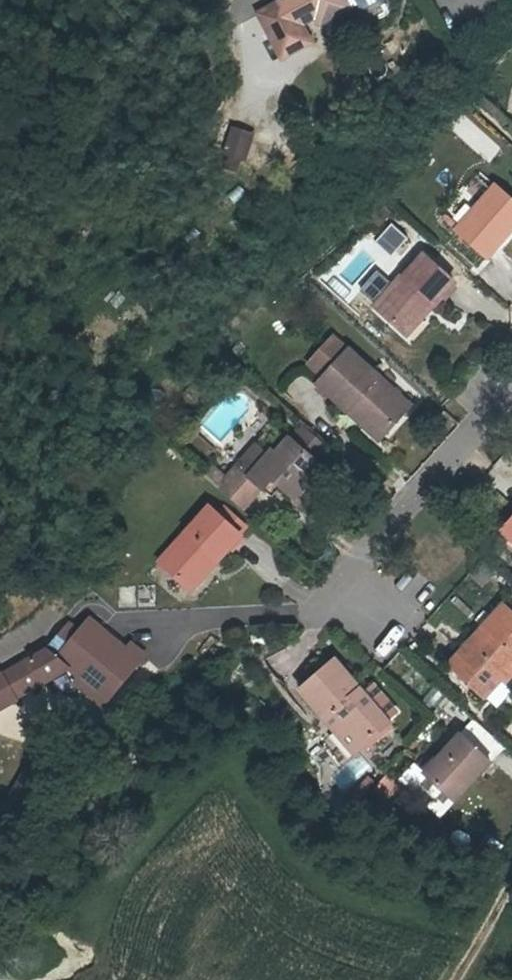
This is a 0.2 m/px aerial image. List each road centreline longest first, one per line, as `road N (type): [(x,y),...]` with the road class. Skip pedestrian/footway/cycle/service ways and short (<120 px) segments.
road 1 (residential): [(511,395),(340,594),(360,613)]

